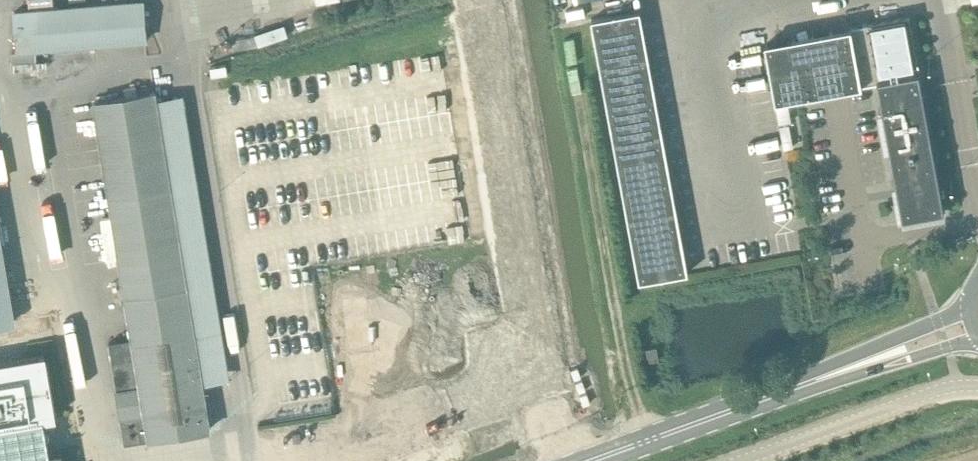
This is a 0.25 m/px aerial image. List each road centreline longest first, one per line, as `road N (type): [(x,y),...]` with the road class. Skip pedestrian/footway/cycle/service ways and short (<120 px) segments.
road 1 (secondary): [(592,460),(974,324)]
road 2 (unclassified): [(977,385),(935,391),(739,460)]

